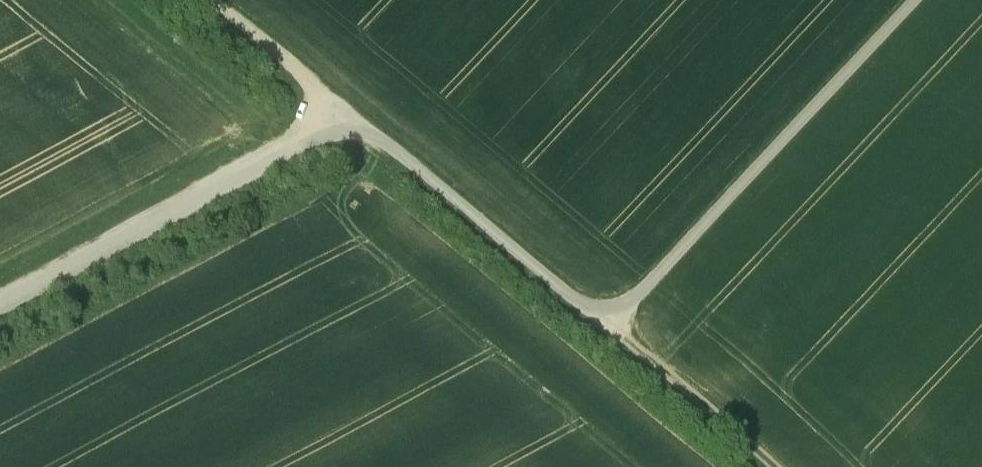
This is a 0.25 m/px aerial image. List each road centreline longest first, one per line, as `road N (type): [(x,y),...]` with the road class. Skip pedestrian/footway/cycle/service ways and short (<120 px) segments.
road 1 (track): [(920,0),(614,328)]
road 2 (track): [(345,113),(0,302)]
road 3 (track): [(614,328),(345,113)]
road 4 (track): [(614,328),(770,466)]
road 5 (track): [(208,0),(345,113)]

